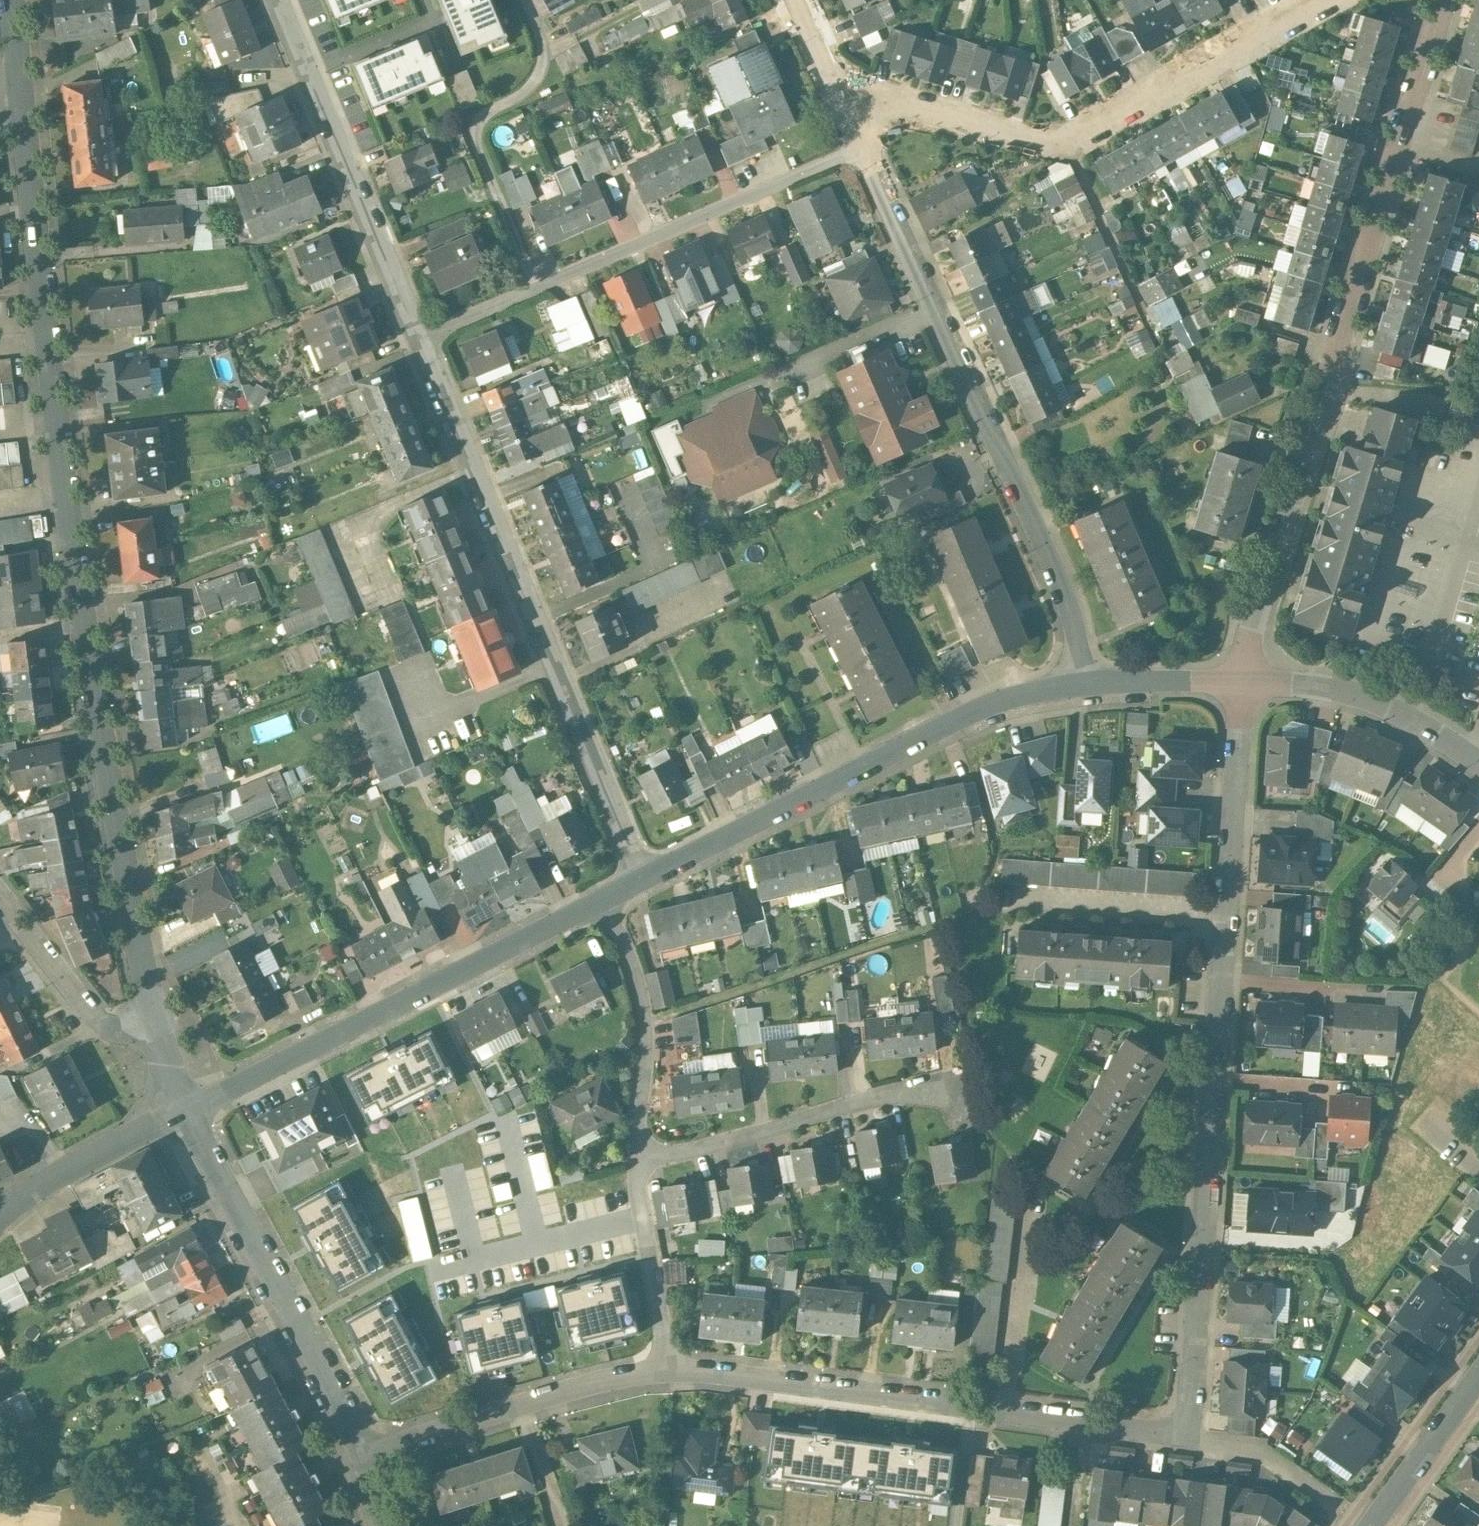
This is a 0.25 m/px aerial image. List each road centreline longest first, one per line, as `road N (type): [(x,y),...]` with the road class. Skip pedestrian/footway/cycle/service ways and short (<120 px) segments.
road 1 (residential): [(673,1363),(1186,1434),(1244,678)]
road 2 (residential): [(20,84),(83,589),(174,1071)]
road 3 (residential): [(1244,678),(1448,0)]
road 4 (residential): [(421,338),(645,873)]
road 5 (residential): [(1093,677),(1069,587),(869,144)]
road 6 (residential): [(848,97),(1085,133),(1322,0)]
road 7 (residential): [(645,873),(972,710),(1017,691),(1093,677)]
road 8 (residential): [(421,338),(869,144)]
road 9 (residential): [(189,1109),(618,889)]
road 10 (residential): [(359,1451),(189,1109)]
road 11 (residential): [(277,0),(421,338)]
road 12 (residential): [(635,1165),(871,1096),(955,1086)]
road 13 (residential): [(359,1451),(673,1363)]
road 14 (residential): [(635,1165),(647,1015),(618,889)]
road 15 (residential): [(1244,678),(1339,688),(1406,712),(1478,755)]
road 16 (residential): [(0,897),(101,1020),(174,1071)]
road 17 (residential): [(0,1217),(26,1187),(189,1109)]
road 18 (residential): [(673,1363),(635,1165)]
road 19 (residential): [(1364,1525),(1470,1391)]
road 20 (residential): [(1093,677),(1244,678)]

